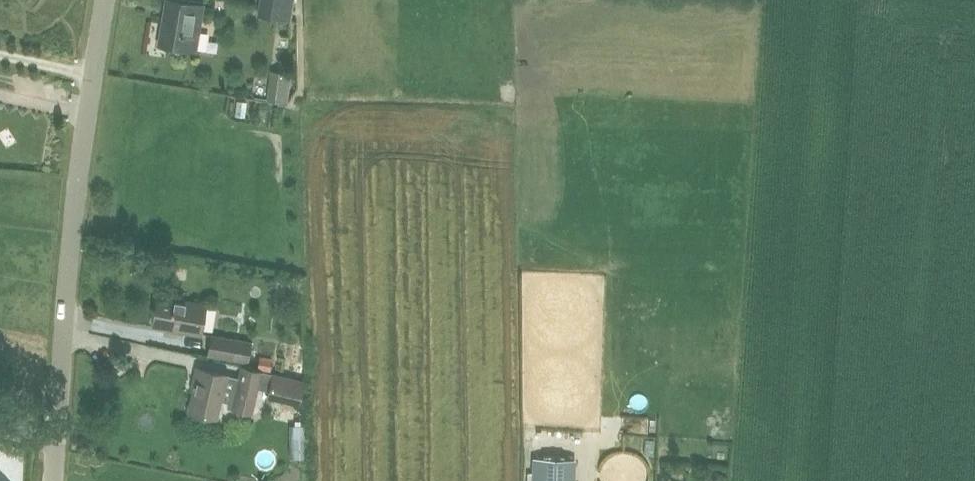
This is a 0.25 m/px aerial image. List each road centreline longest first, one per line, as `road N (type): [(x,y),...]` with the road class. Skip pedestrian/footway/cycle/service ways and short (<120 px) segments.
road 1 (unclassified): [(52,480),(63,317),(104,0)]

